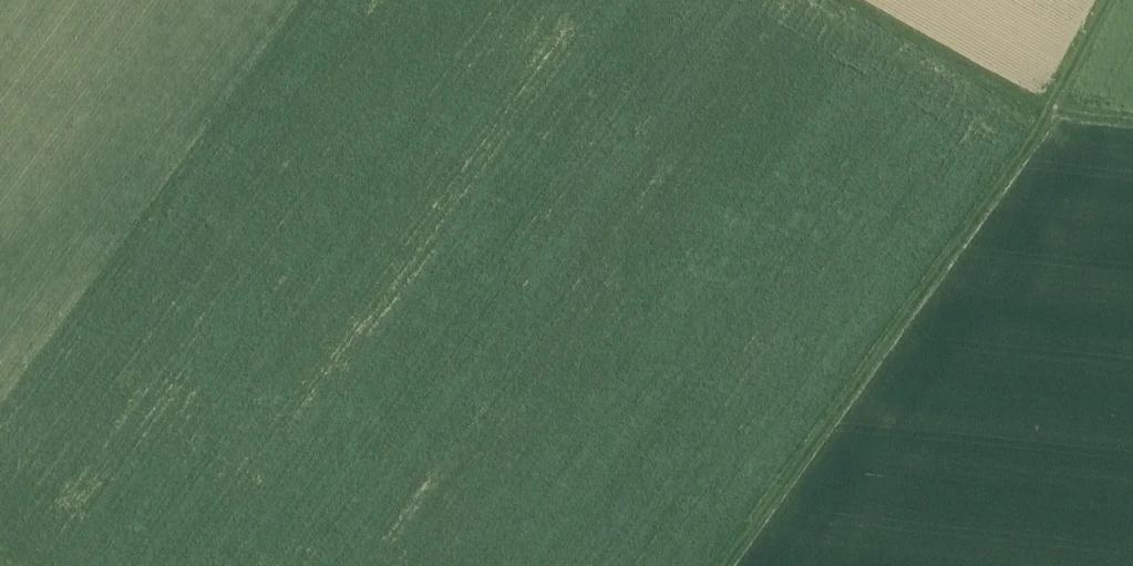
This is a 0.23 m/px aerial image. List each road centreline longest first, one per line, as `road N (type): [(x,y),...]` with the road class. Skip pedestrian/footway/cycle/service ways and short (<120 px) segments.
road 1 (track): [(733,565),(975,229),(1109,0)]
road 2 (track): [(857,0),(1050,110),(1132,120)]

